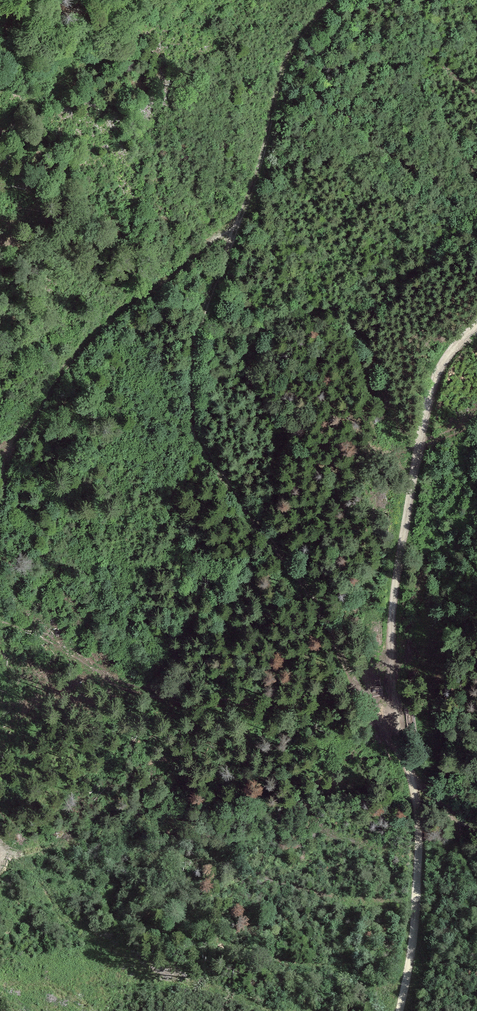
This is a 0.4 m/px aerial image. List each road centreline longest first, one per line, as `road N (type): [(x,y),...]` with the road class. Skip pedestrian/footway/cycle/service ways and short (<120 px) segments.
road 1 (track): [(391,677),(358,669),(332,611),(195,430),(190,356),(217,275),(304,40),(343,0)]
road 2 (track): [(402,1010),(426,891),(424,811),(391,677),(440,369),(476,324)]
road 3 (track): [(0,547),(33,421),(80,348),(161,272),(237,225)]
road 4 (track): [(204,0),(131,35),(0,125)]

